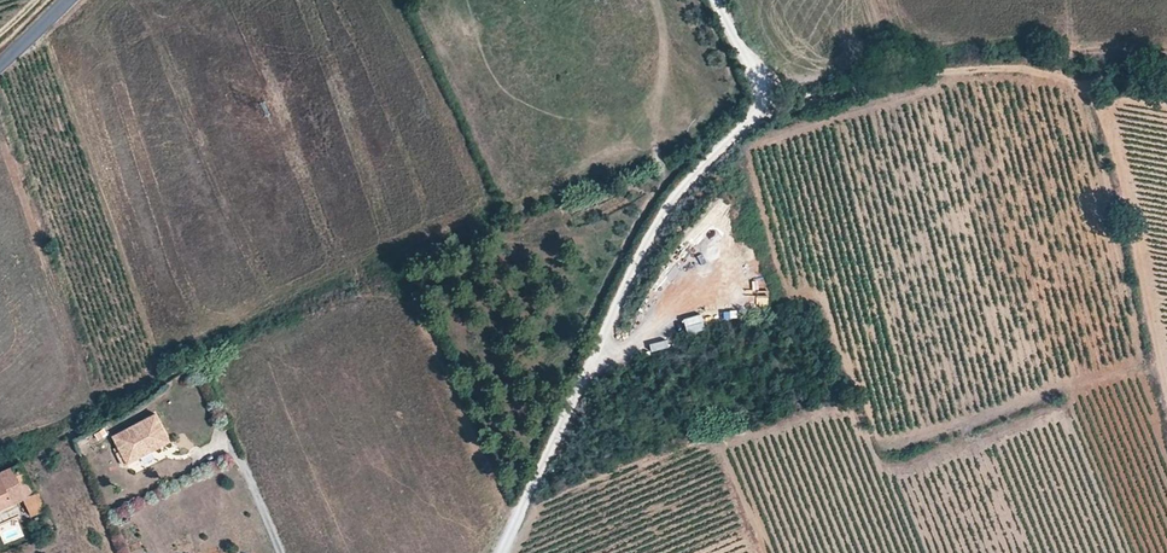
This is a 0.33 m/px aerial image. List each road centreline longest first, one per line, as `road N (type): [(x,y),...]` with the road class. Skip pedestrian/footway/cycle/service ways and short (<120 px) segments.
road 1 (unclassified): [(501,552),(648,236),(695,169),(758,111),(754,77),(717,0)]

